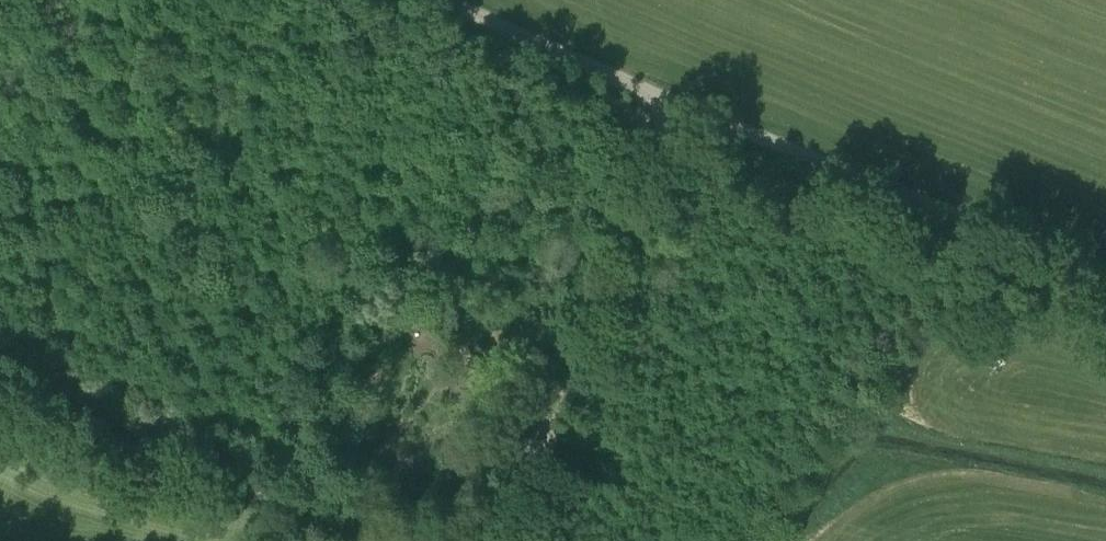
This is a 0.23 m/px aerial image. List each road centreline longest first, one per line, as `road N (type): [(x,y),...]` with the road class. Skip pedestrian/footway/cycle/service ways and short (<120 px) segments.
road 1 (unclassified): [(1105,291),(424,0)]
road 2 (track): [(499,540),(666,109)]

